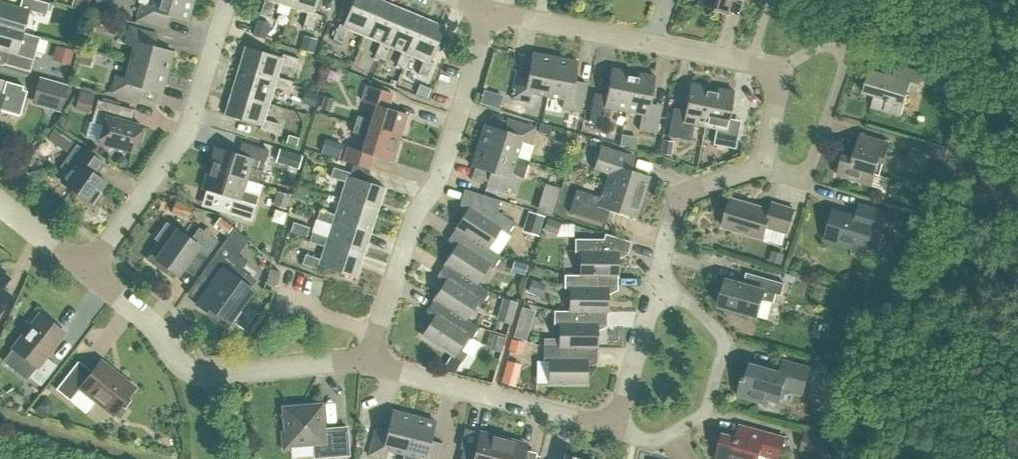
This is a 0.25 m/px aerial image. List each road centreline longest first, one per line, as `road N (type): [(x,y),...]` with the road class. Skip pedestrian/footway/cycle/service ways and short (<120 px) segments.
road 1 (residential): [(367,360),(409,219),(435,183),(491,13)]
road 2 (residential): [(85,274),(187,125),(227,0)]
road 3 (residential): [(777,74),(491,13)]
road 4 (residential): [(614,424),(653,441),(707,412),(725,341),(687,300),(653,291)]
road 5 (residential): [(367,360),(614,424)]
road 6 (residential): [(756,168),(809,171),(844,51),(817,46),(777,74)]
road 7 (residential): [(232,374),(181,370),(141,319),(85,274)]
road 8 (residential): [(653,291),(674,202),(756,168)]
road 9 (track): [(0,421),(146,458)]
road 10 (residential): [(614,424),(653,291)]
road 11 (residential): [(232,374),(367,360)]

